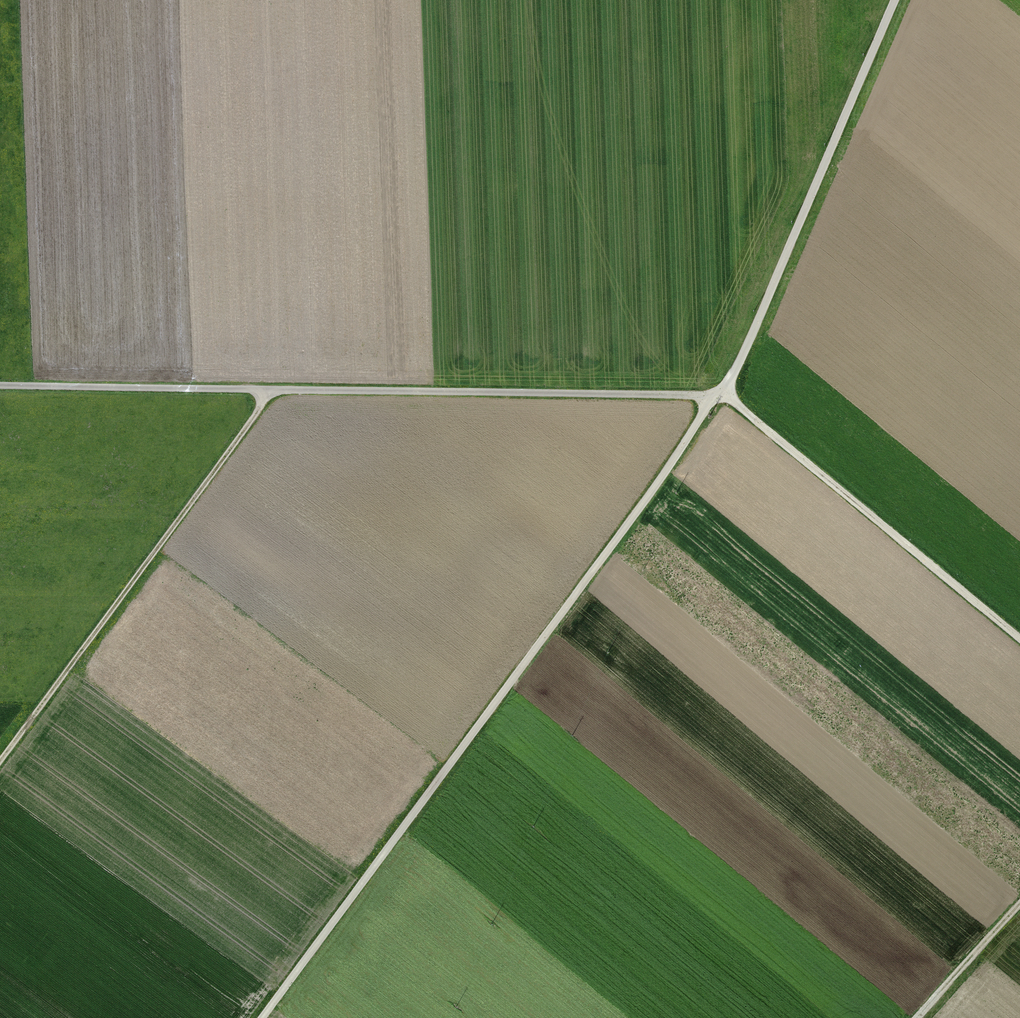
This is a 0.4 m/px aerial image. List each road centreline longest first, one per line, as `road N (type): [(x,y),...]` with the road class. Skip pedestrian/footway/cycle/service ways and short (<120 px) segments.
road 1 (track): [(895,0),(731,378),(265,1017)]
road 2 (track): [(0,388),(718,395),(1019,639)]
road 3 (track): [(267,390),(0,761)]
road 4 (track): [(1019,903),(915,1017)]

